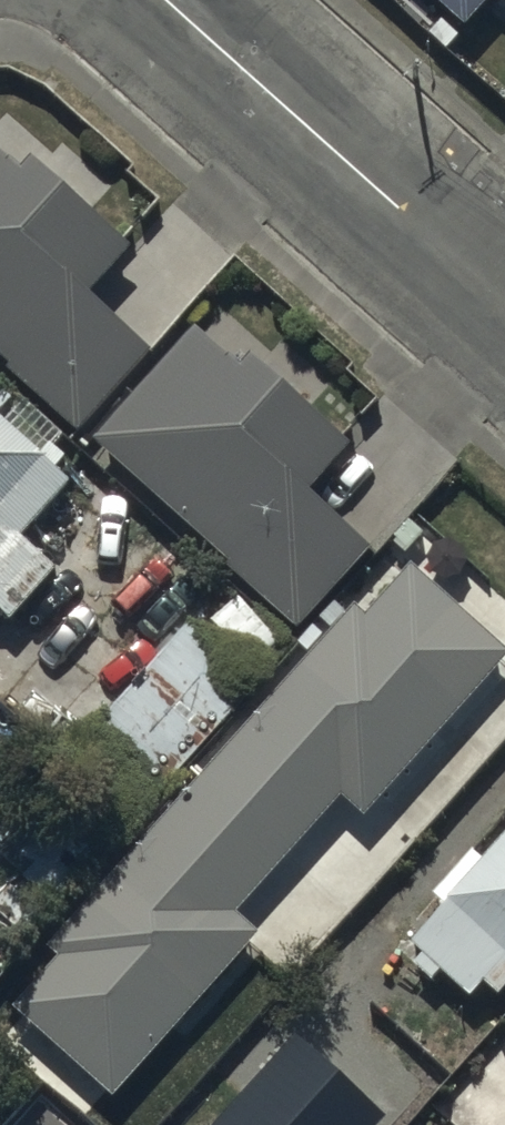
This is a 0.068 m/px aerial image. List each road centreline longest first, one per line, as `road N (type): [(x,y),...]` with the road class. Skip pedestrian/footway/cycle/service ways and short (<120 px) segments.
road 1 (residential): [(504,304),(166,0)]

